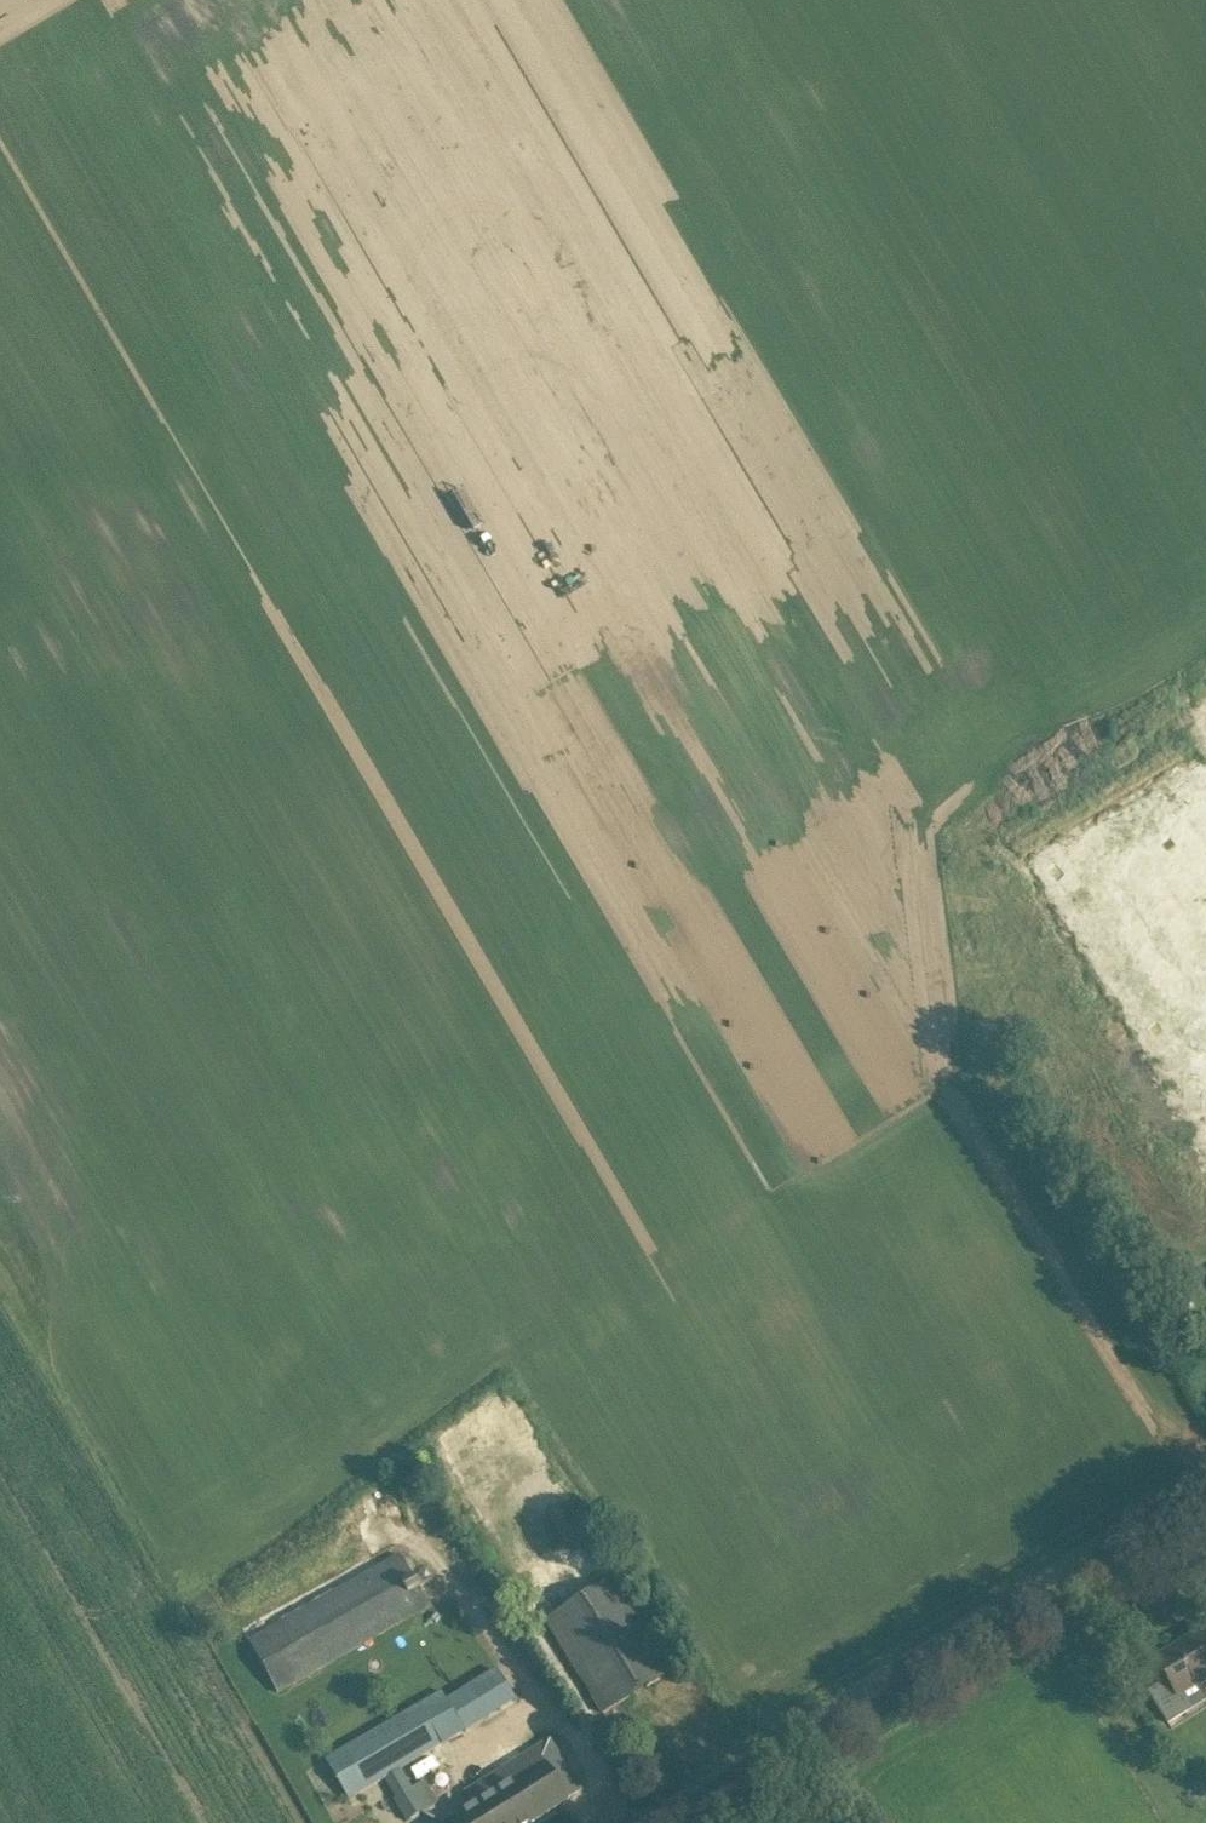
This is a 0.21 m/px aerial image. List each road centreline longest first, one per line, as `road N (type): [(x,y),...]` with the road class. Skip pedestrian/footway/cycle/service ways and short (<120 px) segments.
road 1 (unclassified): [(646,1822),(1205,1479)]

